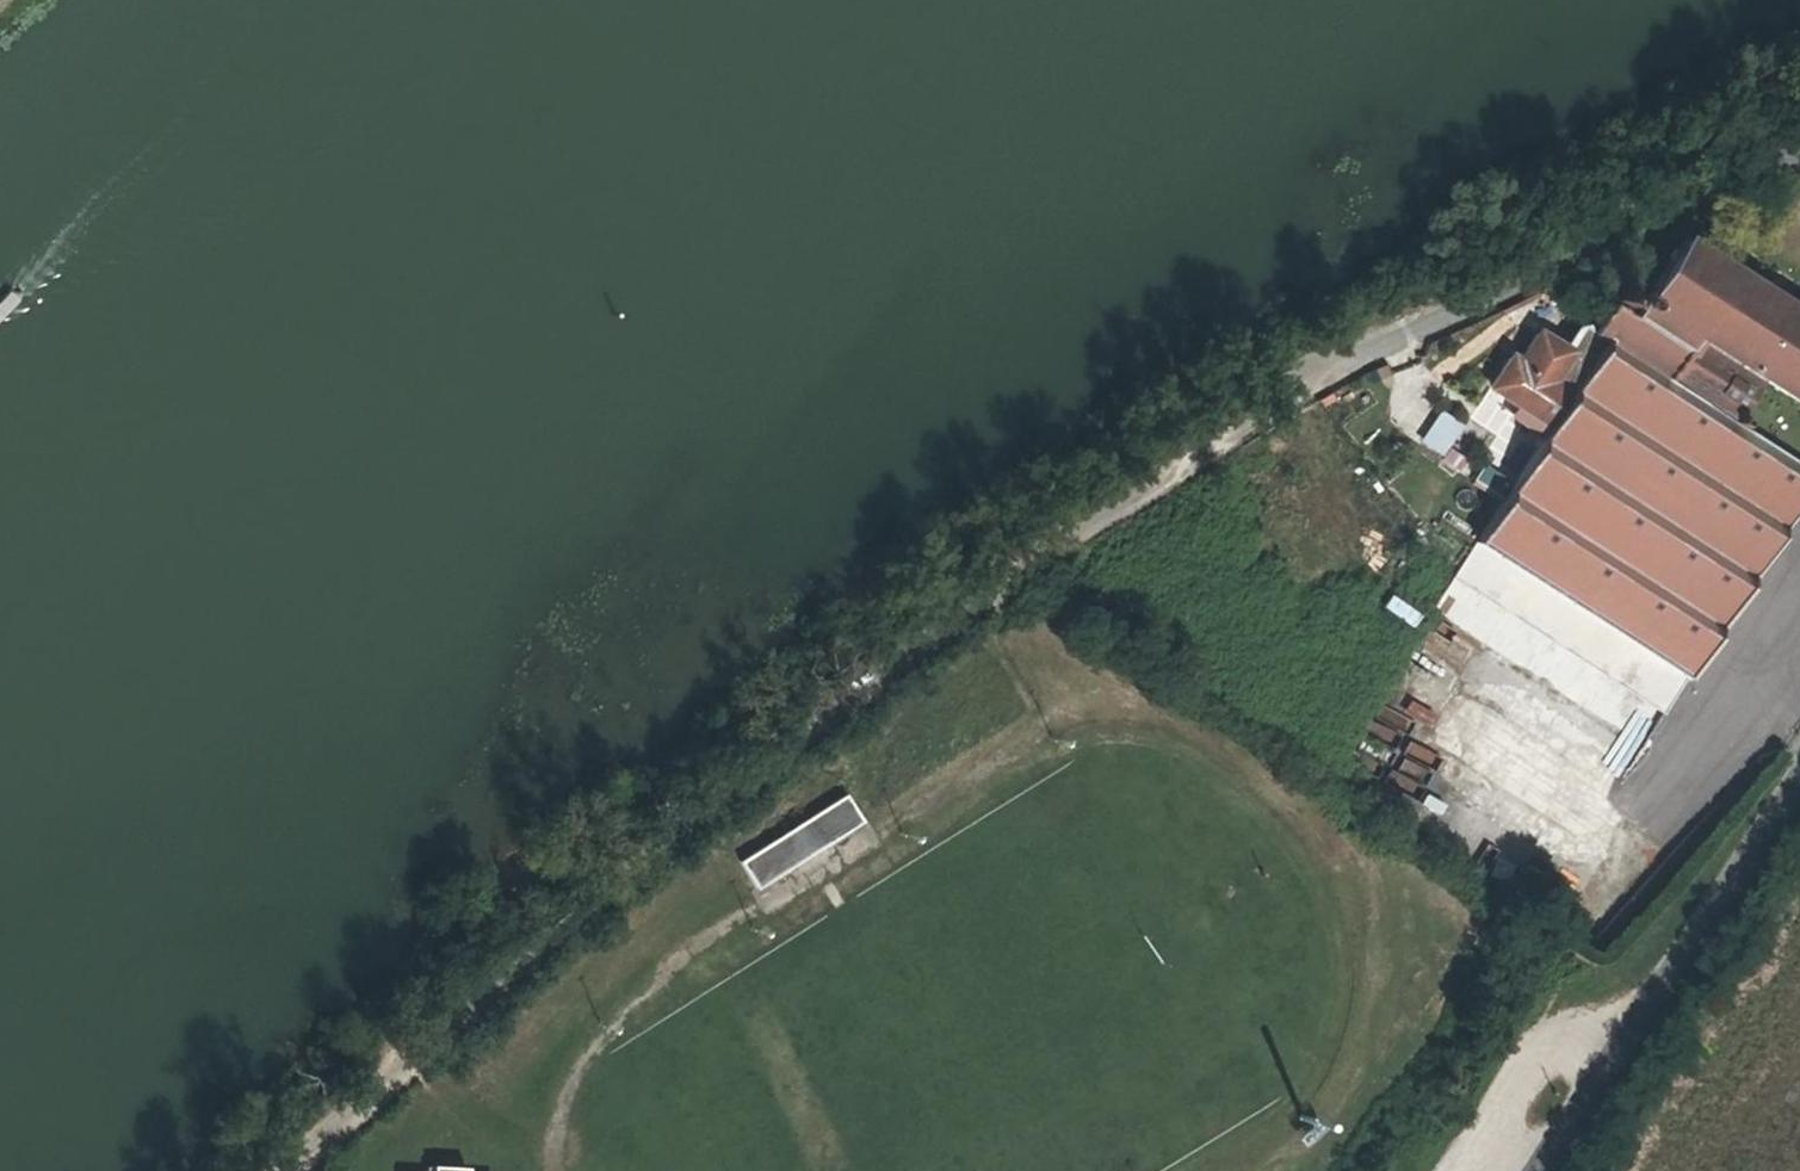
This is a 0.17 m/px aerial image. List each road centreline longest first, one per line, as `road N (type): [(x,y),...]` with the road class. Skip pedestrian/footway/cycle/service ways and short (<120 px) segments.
road 1 (unclassified): [(669,833),(948,621),(1242,424),(1358,355),(1567,256),(1656,202),(1799,156)]
road 2 (track): [(297,1170),(669,833)]
road 3 (residential): [(1799,788),(1550,1170)]

